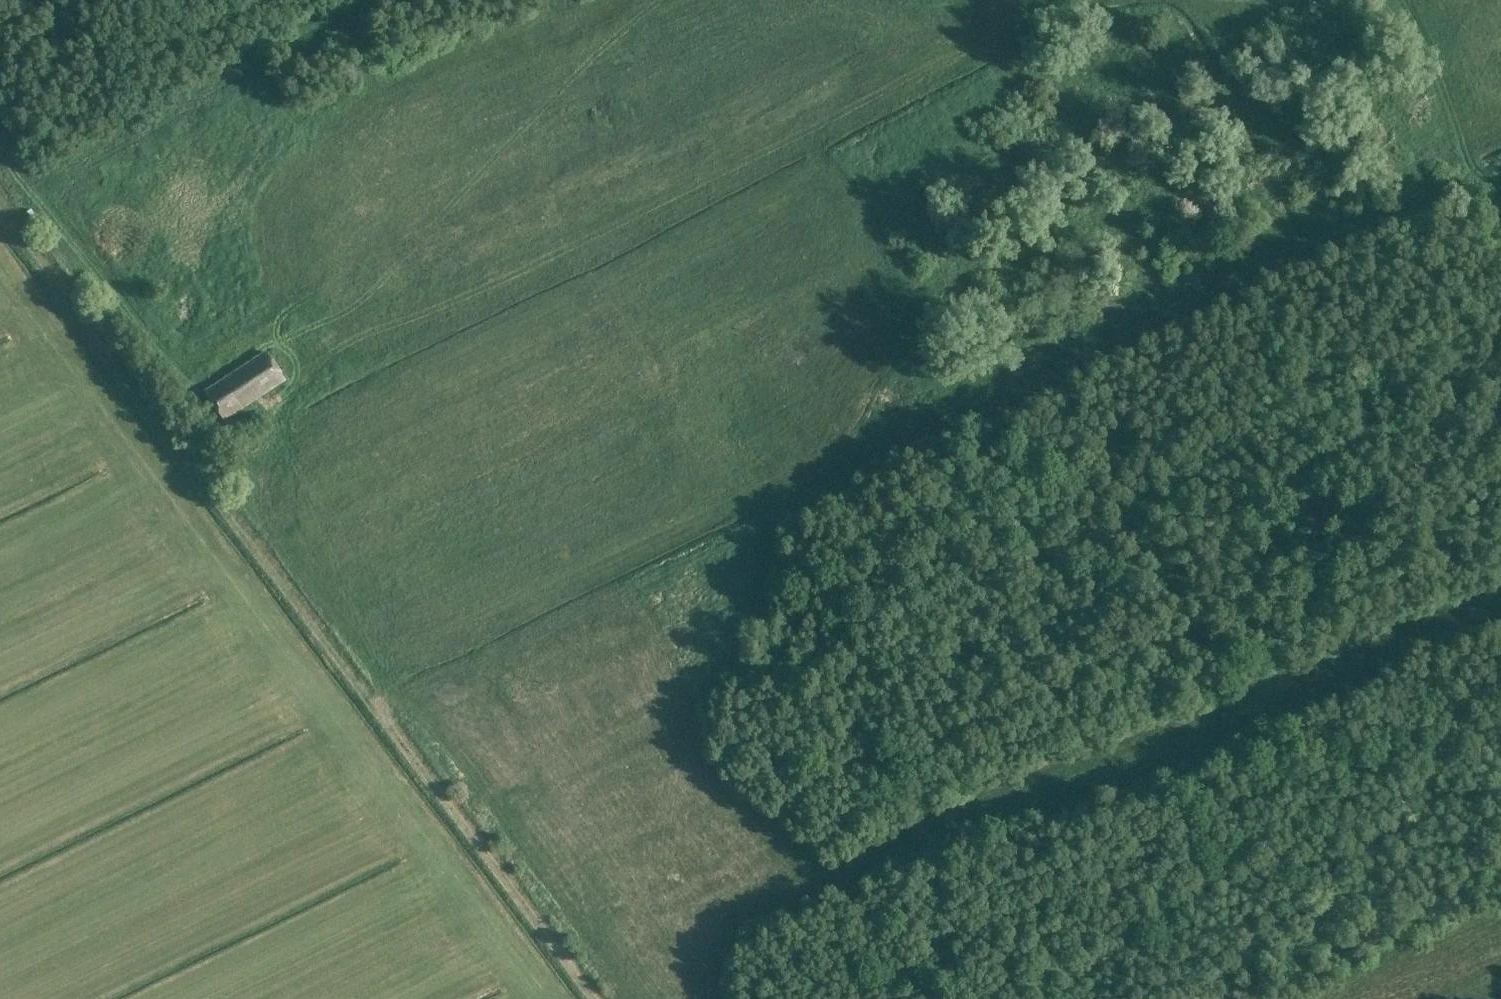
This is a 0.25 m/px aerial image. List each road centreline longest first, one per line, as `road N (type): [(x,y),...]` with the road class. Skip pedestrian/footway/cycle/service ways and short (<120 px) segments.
road 1 (track): [(593,998),(0,207)]

